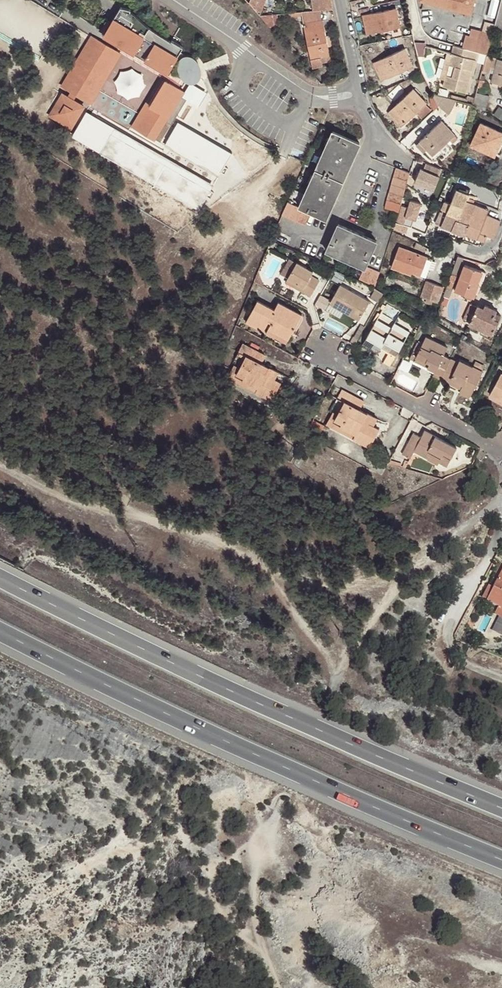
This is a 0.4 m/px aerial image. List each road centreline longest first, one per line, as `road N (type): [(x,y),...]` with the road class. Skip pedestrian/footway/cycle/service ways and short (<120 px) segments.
road 1 (motorway): [(501,807),(159,658),(0,577)]
road 2 (motorway): [(0,631),(149,707),(501,858)]
road 3 (track): [(0,466),(53,494),(334,585),(409,569),(501,500)]
road 4 (track): [(409,569),(337,678),(259,856),(255,922),(279,987)]
road 5 (residential): [(320,355),(501,451)]
road 6 (residential): [(174,0),(311,95)]
road 7 (track): [(260,562),(337,678)]

